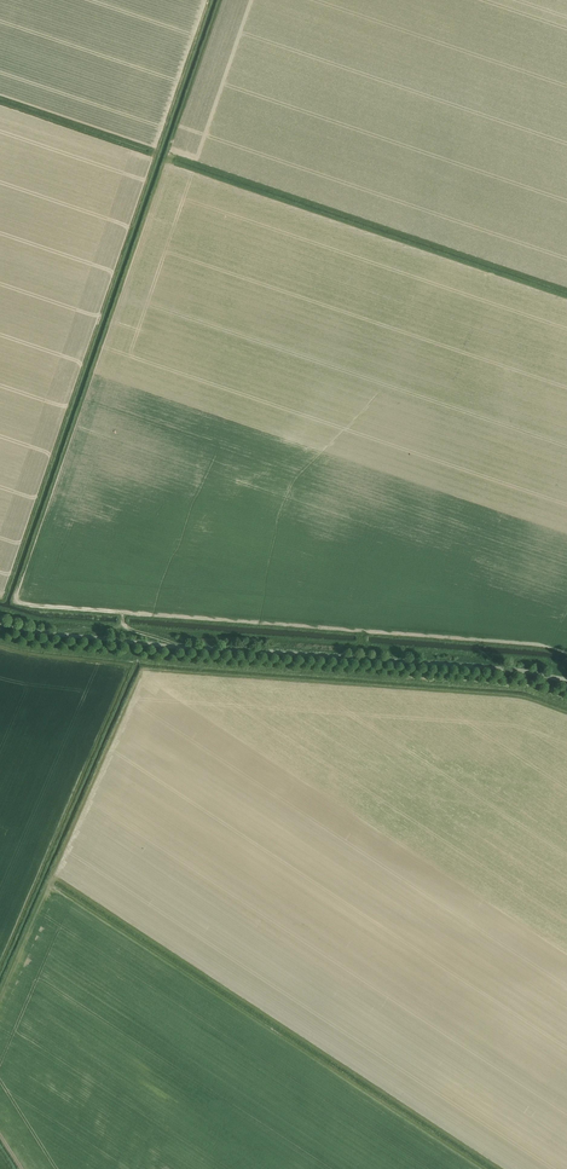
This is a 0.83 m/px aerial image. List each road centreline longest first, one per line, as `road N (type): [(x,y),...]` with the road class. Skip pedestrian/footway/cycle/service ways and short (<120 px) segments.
road 1 (unclassified): [(566,683),(515,670),(164,646),(0,623)]

